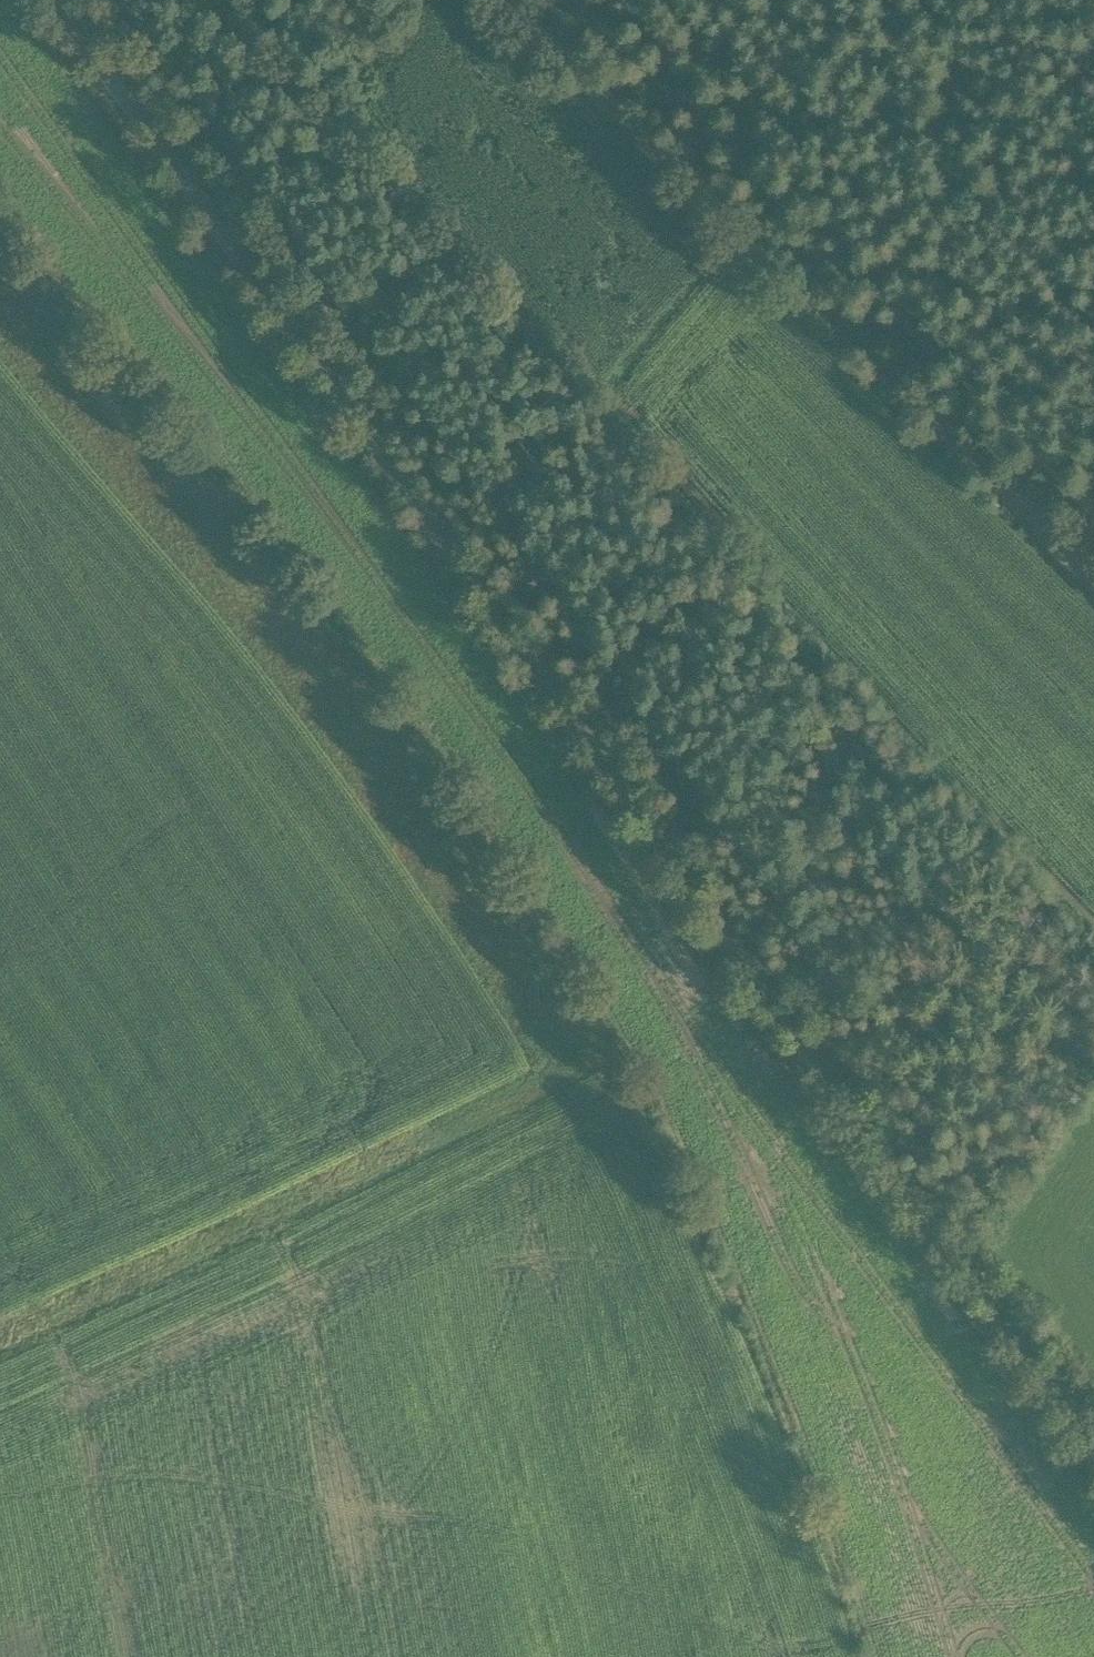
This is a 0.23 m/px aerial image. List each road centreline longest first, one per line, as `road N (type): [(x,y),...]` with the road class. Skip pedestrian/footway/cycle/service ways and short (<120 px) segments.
road 1 (unclassified): [(1093,1442),(52,0)]
road 2 (track): [(1077,545),(1068,554),(755,240),(500,0)]

